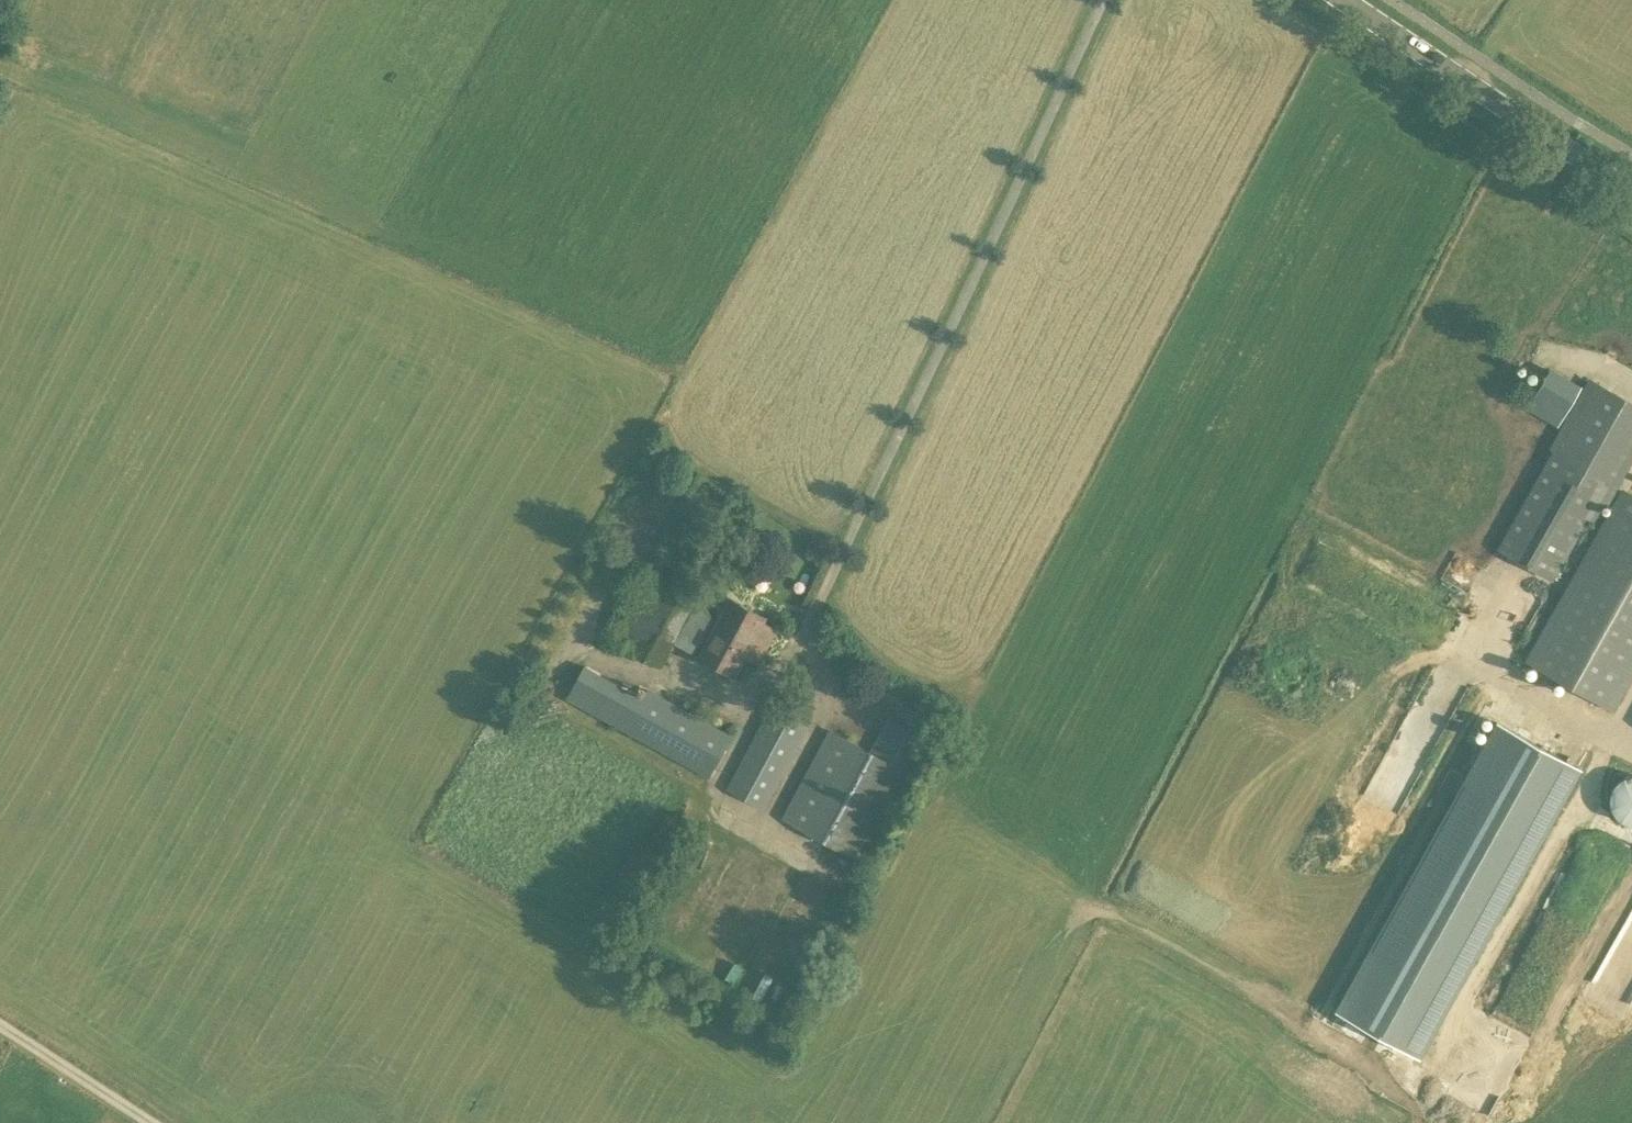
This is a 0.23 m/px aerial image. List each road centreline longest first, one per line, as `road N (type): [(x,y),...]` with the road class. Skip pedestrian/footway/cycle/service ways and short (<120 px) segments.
road 1 (tertiary): [(1631,192),(1342,0)]

